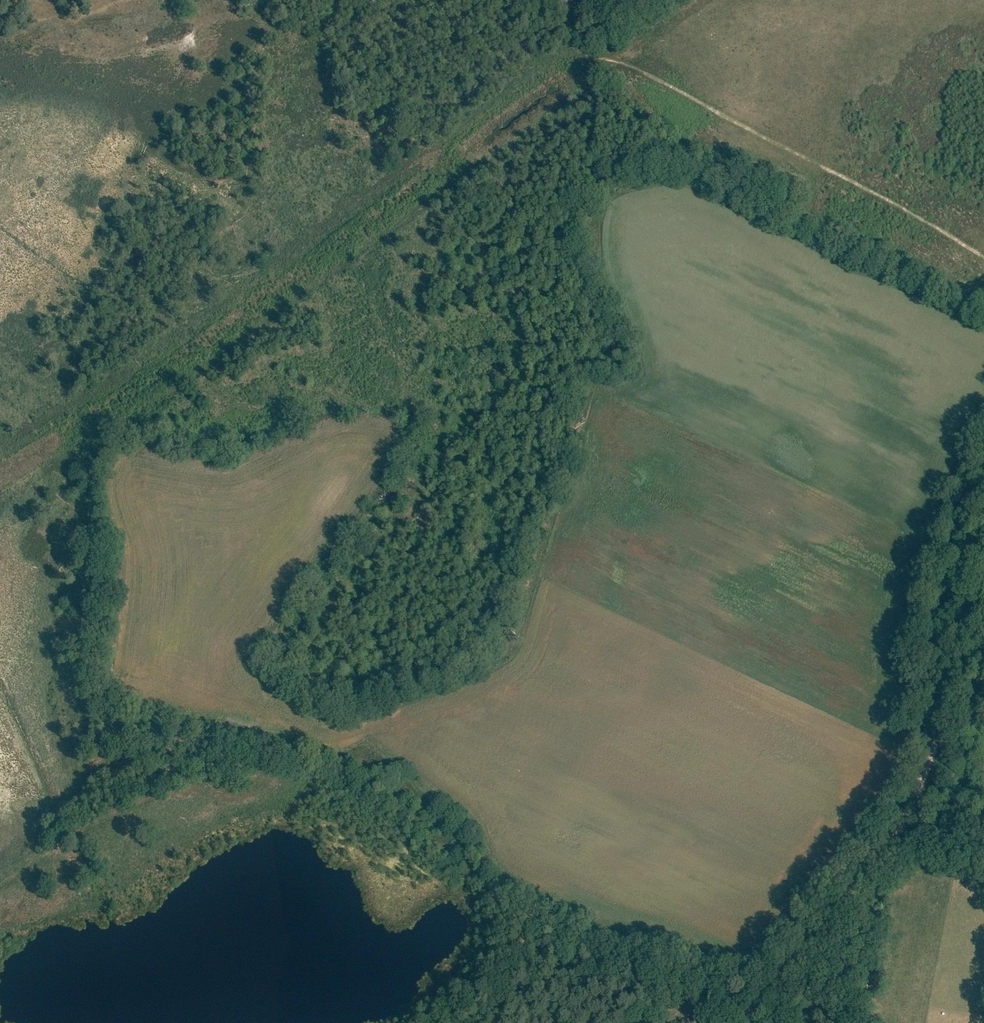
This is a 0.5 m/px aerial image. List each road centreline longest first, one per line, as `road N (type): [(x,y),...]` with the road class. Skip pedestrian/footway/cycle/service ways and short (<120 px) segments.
road 1 (track): [(729,1022),(848,892),(909,804),(927,759),(950,646),(980,573)]

